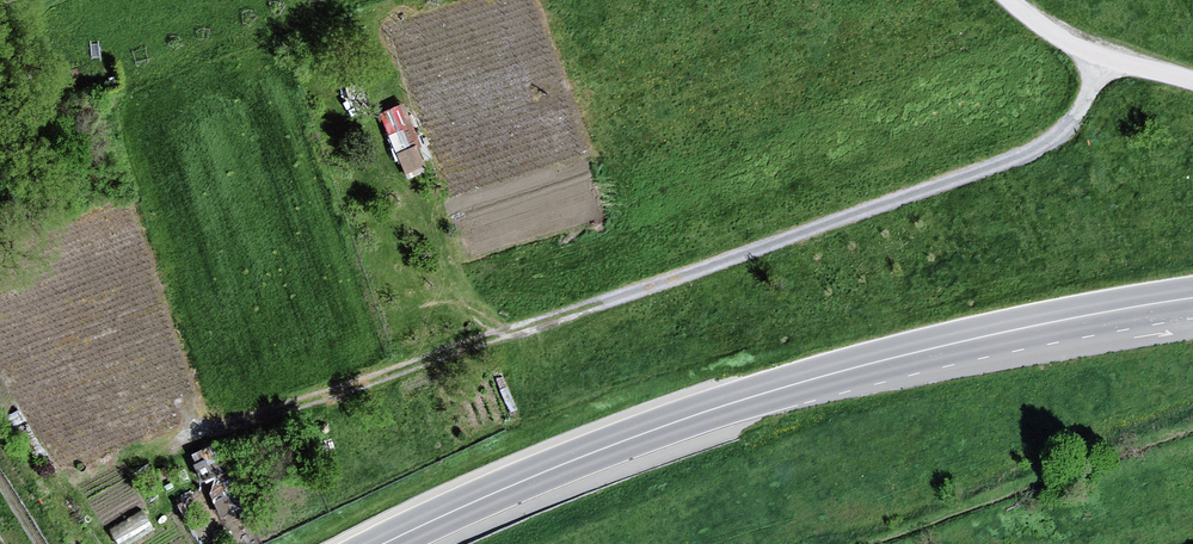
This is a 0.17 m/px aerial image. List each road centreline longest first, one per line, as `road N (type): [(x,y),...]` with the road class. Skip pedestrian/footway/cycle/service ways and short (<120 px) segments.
road 1 (track): [(1098,63),(1077,115),(1041,137),(536,331),(198,444)]
road 2 (tertiary): [(385,543),(723,407),(966,341),(1192,298)]
road 3 (unclassified): [(1192,86),(1098,63),(999,0)]

